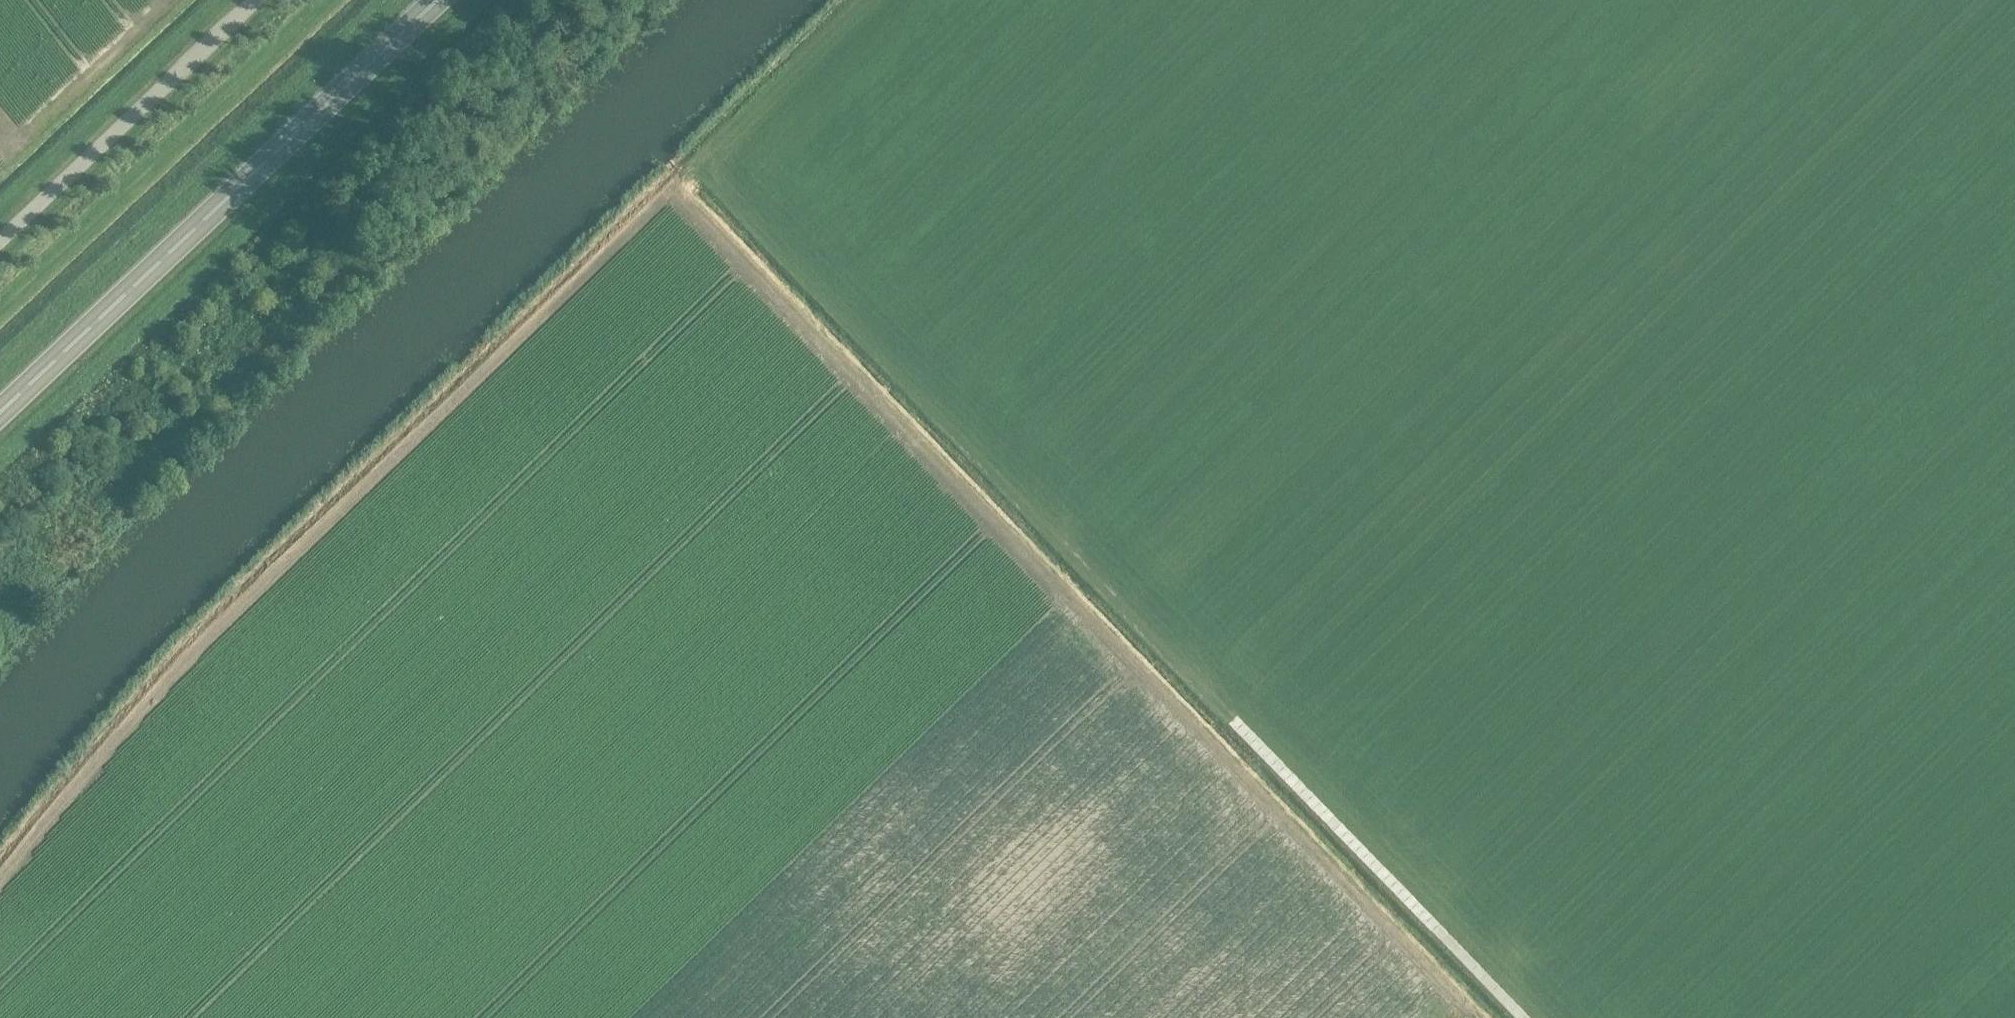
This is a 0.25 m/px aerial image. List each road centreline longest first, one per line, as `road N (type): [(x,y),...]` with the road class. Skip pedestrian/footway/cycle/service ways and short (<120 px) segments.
road 1 (trunk): [(0,414),(438,0)]
road 2 (unclassified): [(0,239),(255,0)]

